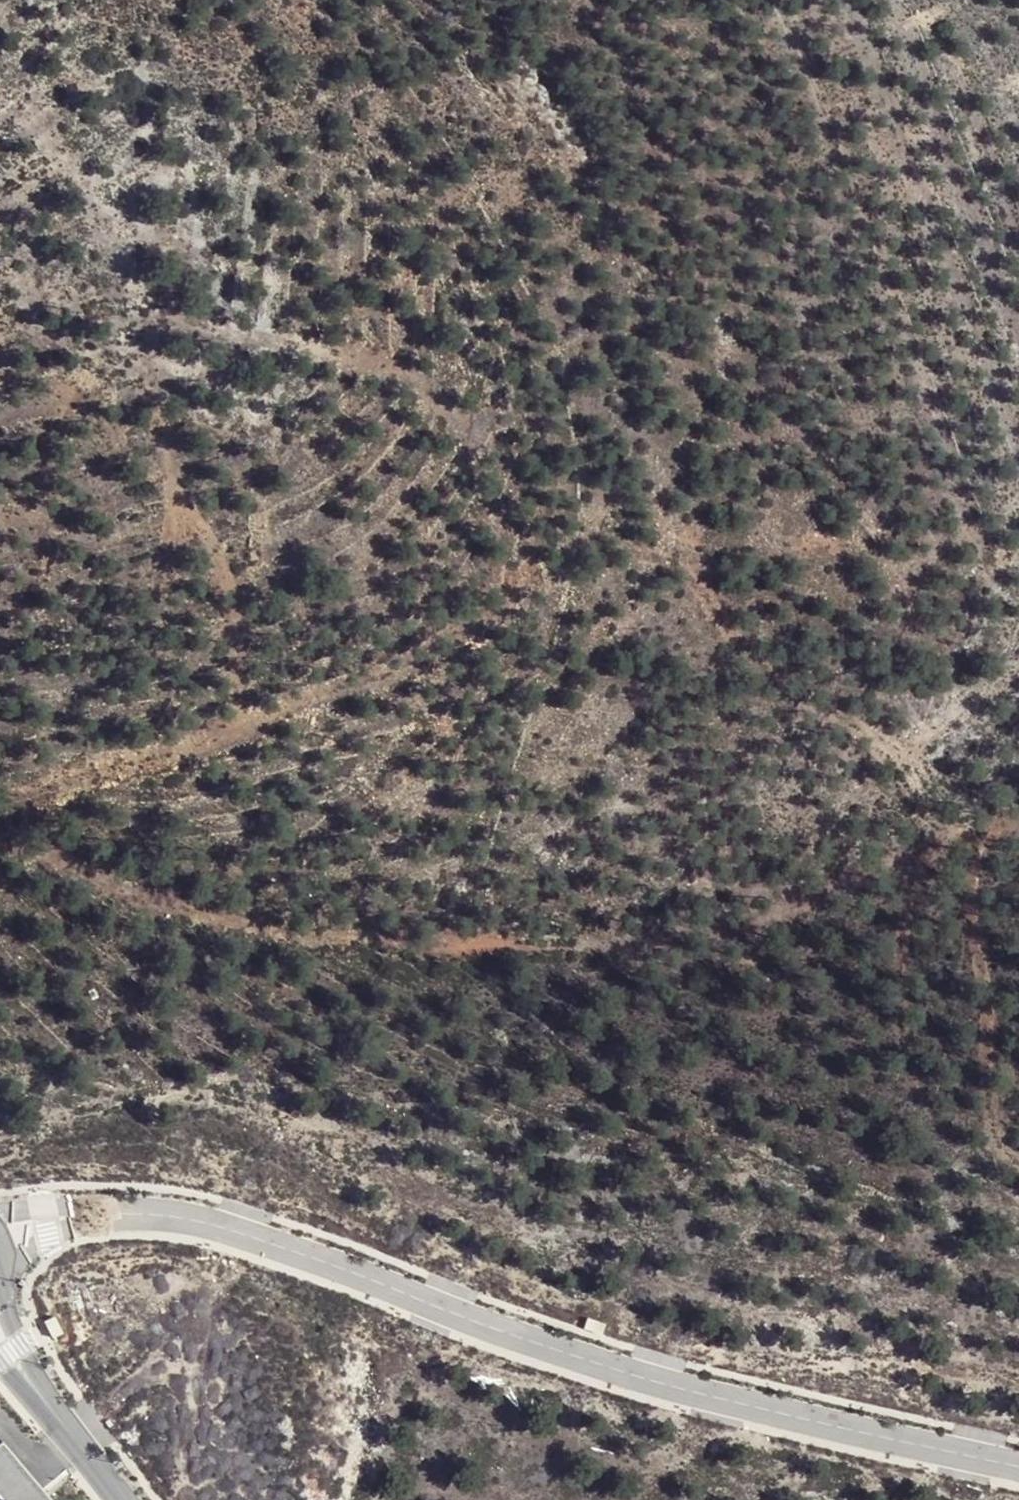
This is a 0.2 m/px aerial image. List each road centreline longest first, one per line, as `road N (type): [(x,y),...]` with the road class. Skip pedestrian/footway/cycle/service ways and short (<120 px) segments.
road 1 (unclassified): [(133,1215),(213,1225),(667,1384),(1018,1466)]
road 2 (unclassified): [(0,1269),(48,1238),(133,1215)]
road 3 (unclassified): [(133,1215),(94,1208),(0,1214)]
road 4 (unclassified): [(57,1420),(0,1301)]

